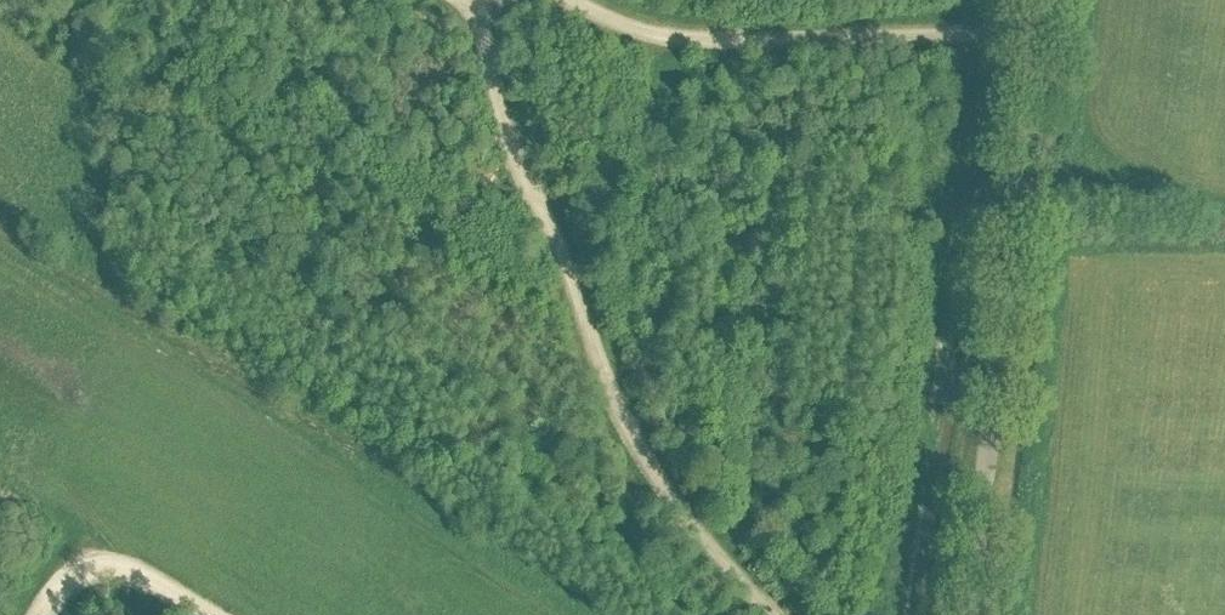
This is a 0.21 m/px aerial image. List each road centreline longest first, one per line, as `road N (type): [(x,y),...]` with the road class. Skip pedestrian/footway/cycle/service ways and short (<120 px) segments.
road 1 (track): [(465,0),(488,53),(511,150),(563,241),(626,418),(667,492),(768,614)]
road 2 (track): [(1041,34),(701,44),(632,34),(556,0)]
road 3 (track): [(192,614),(100,567),(73,583),(49,614)]

